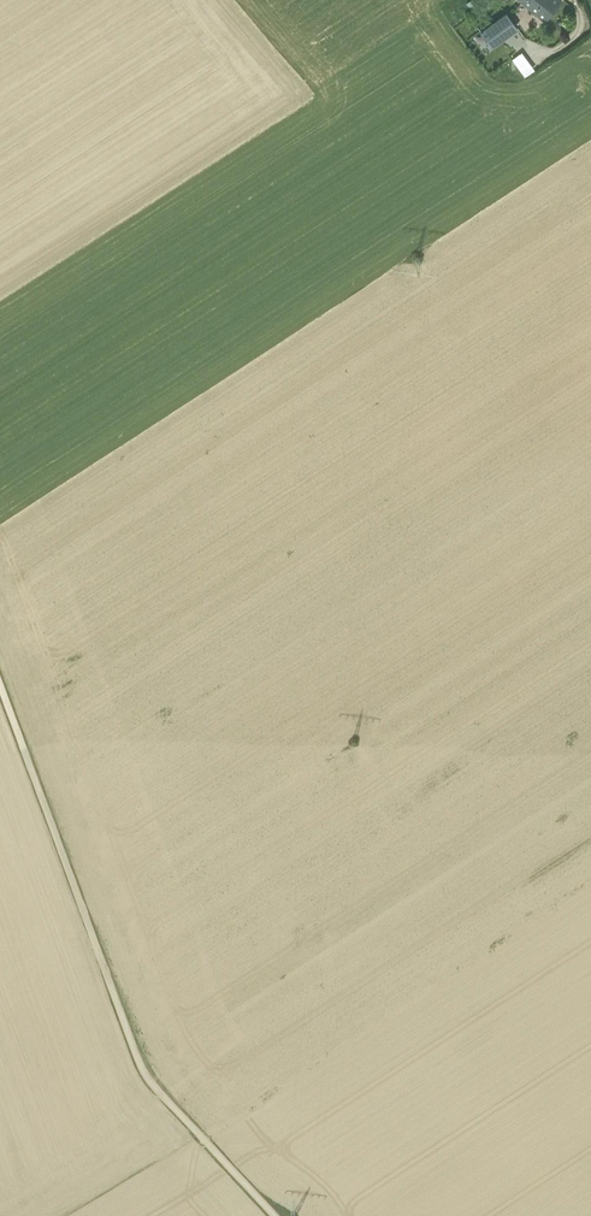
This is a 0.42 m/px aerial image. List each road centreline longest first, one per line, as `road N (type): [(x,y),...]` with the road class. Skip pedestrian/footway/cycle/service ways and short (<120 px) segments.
road 1 (unclassified): [(275,1215),(143,1075),(0,685)]

